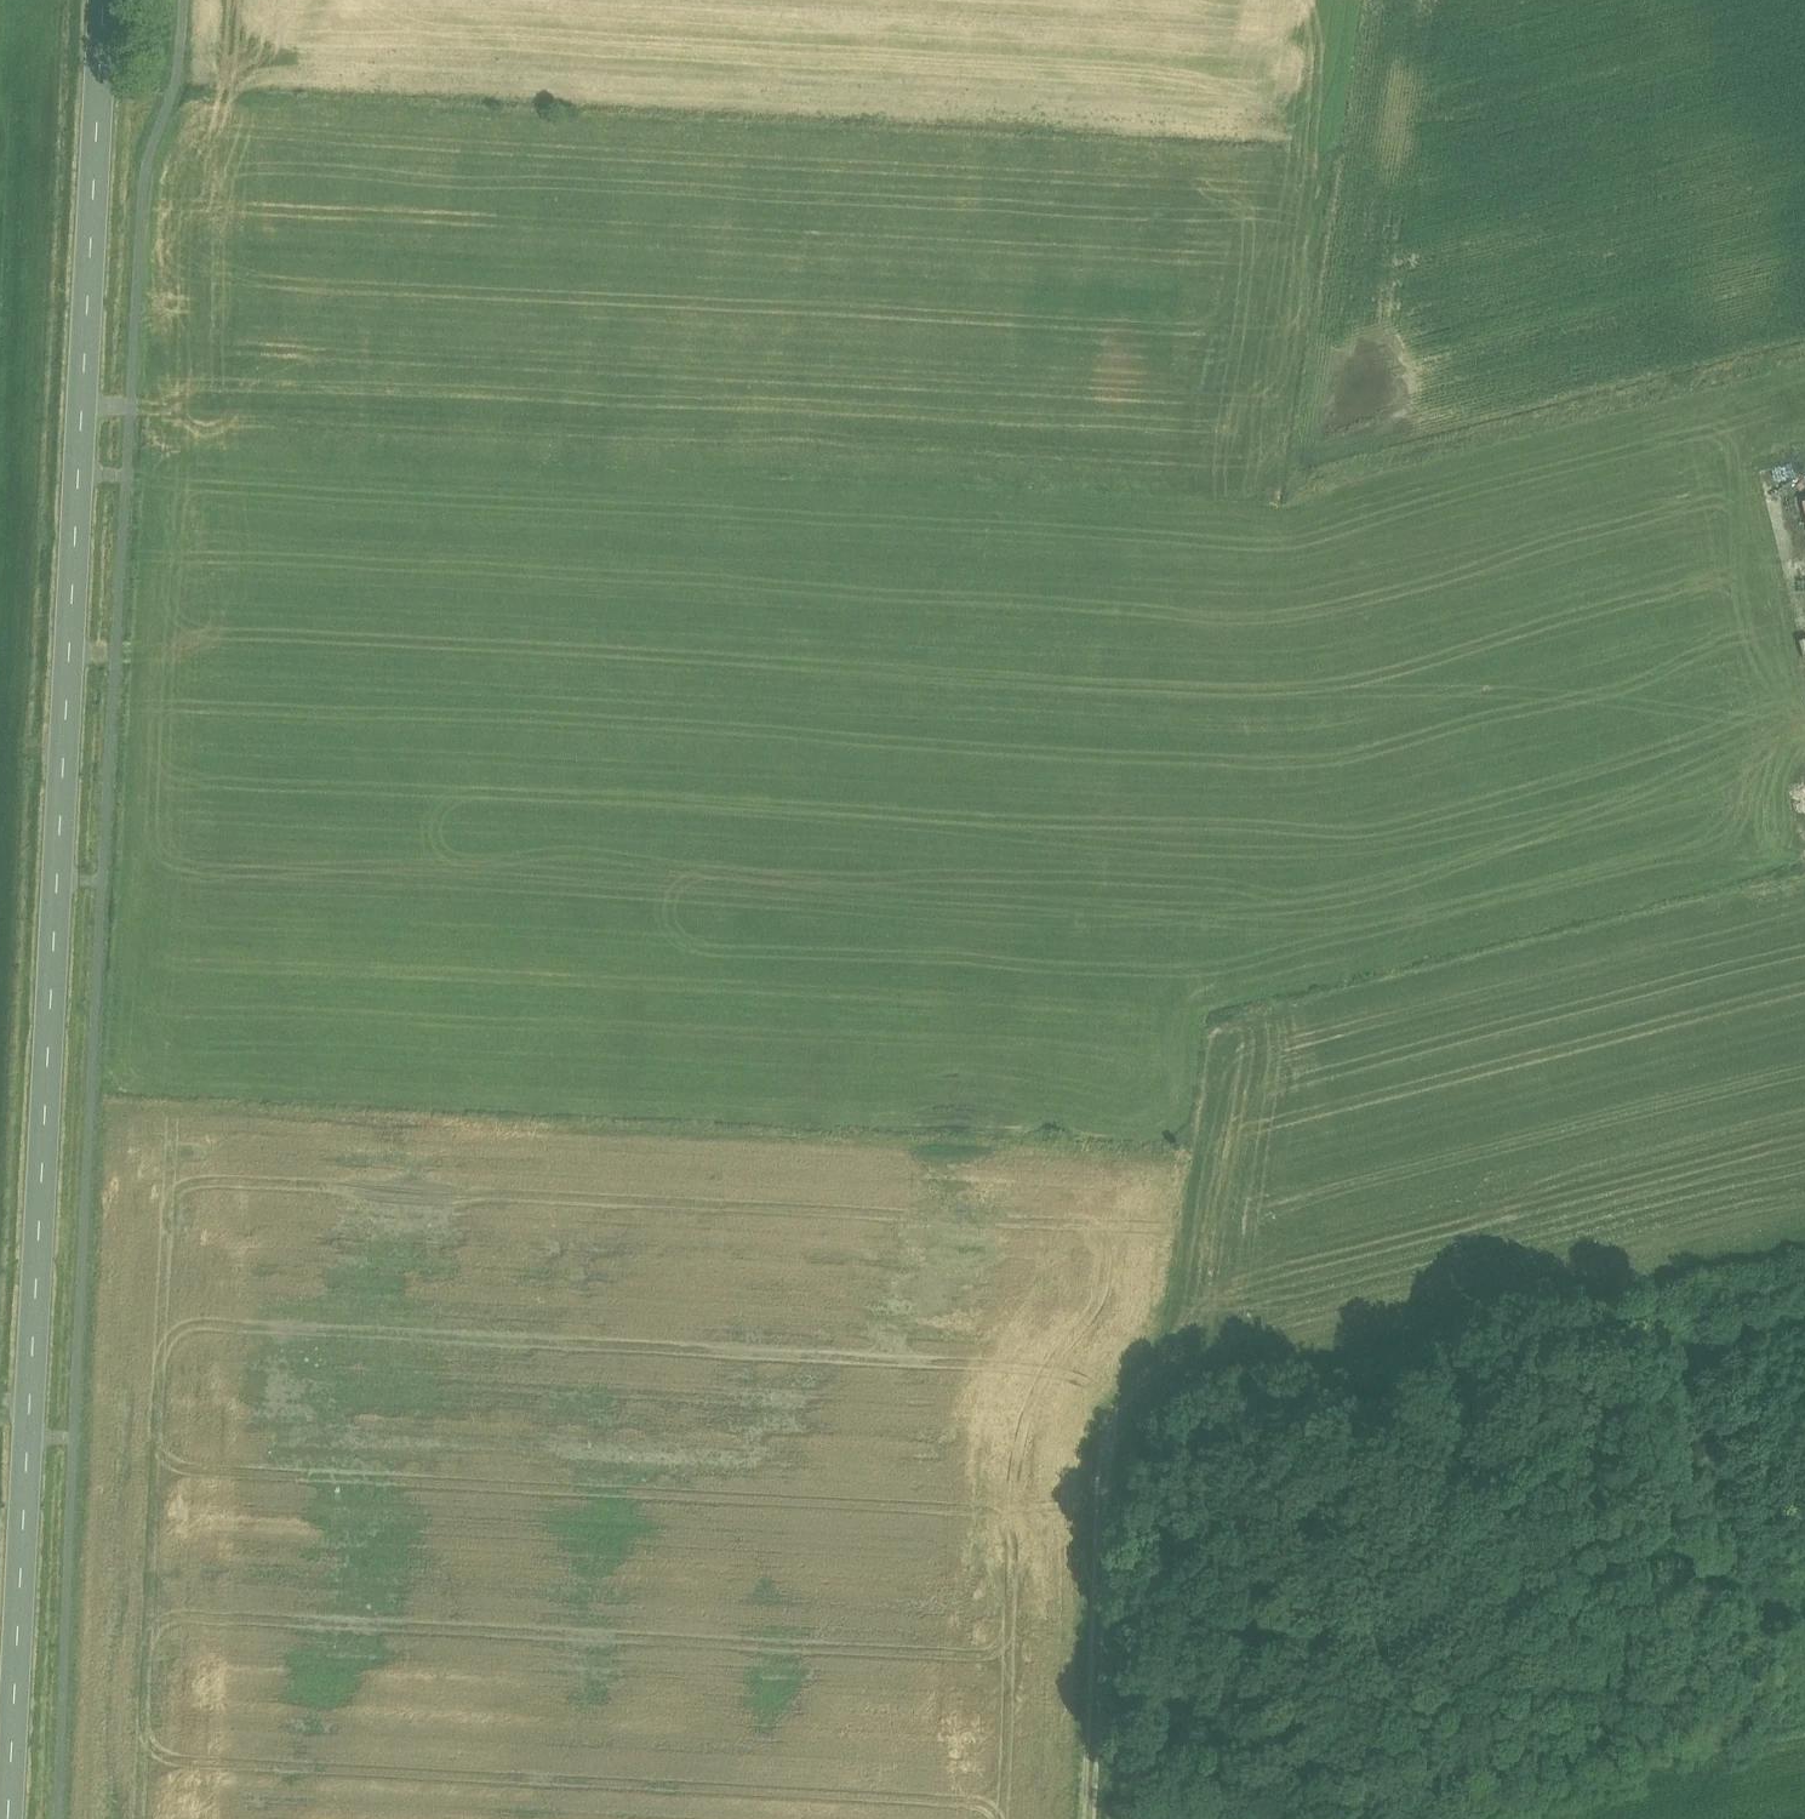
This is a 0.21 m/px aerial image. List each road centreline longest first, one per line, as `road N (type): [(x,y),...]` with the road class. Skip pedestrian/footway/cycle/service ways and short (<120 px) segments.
road 1 (tertiary): [(100,0),(7,1818)]
road 2 (track): [(1096,1818),(1113,1382)]

